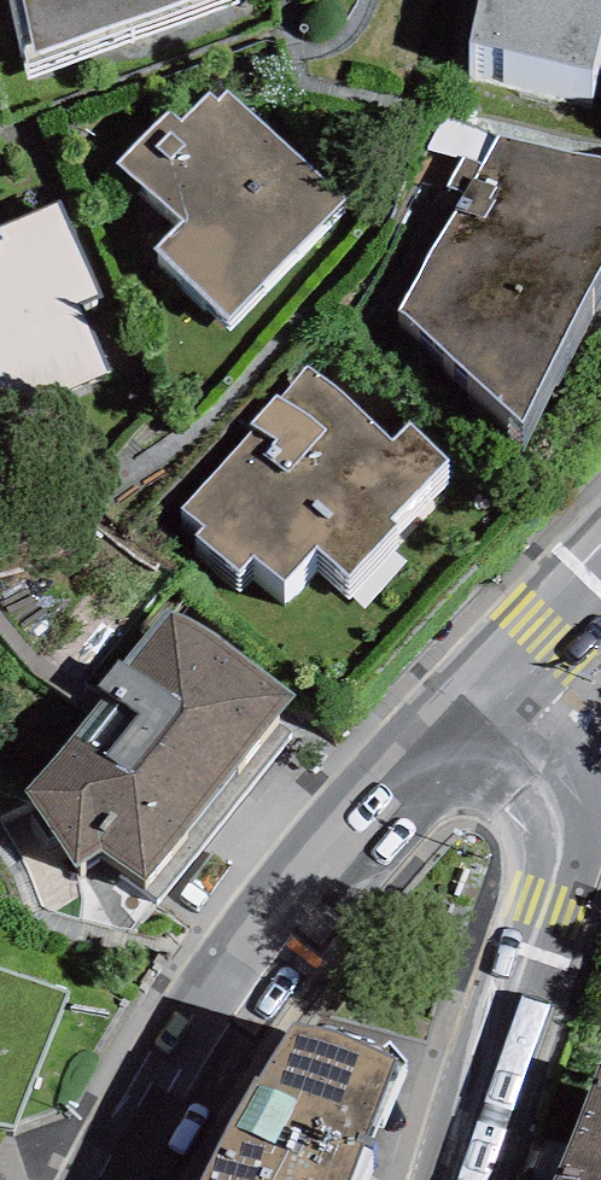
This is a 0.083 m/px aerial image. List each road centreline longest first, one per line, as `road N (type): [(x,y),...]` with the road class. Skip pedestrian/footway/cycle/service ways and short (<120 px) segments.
road 1 (secondary): [(467,715),(272,956),(149,1179)]
road 2 (secondary): [(449,1179),(550,900),(562,848),(555,803)]
road 3 (secondary): [(600,577),(467,715)]
road 4 (secondary): [(555,803),(538,776),(467,715)]

